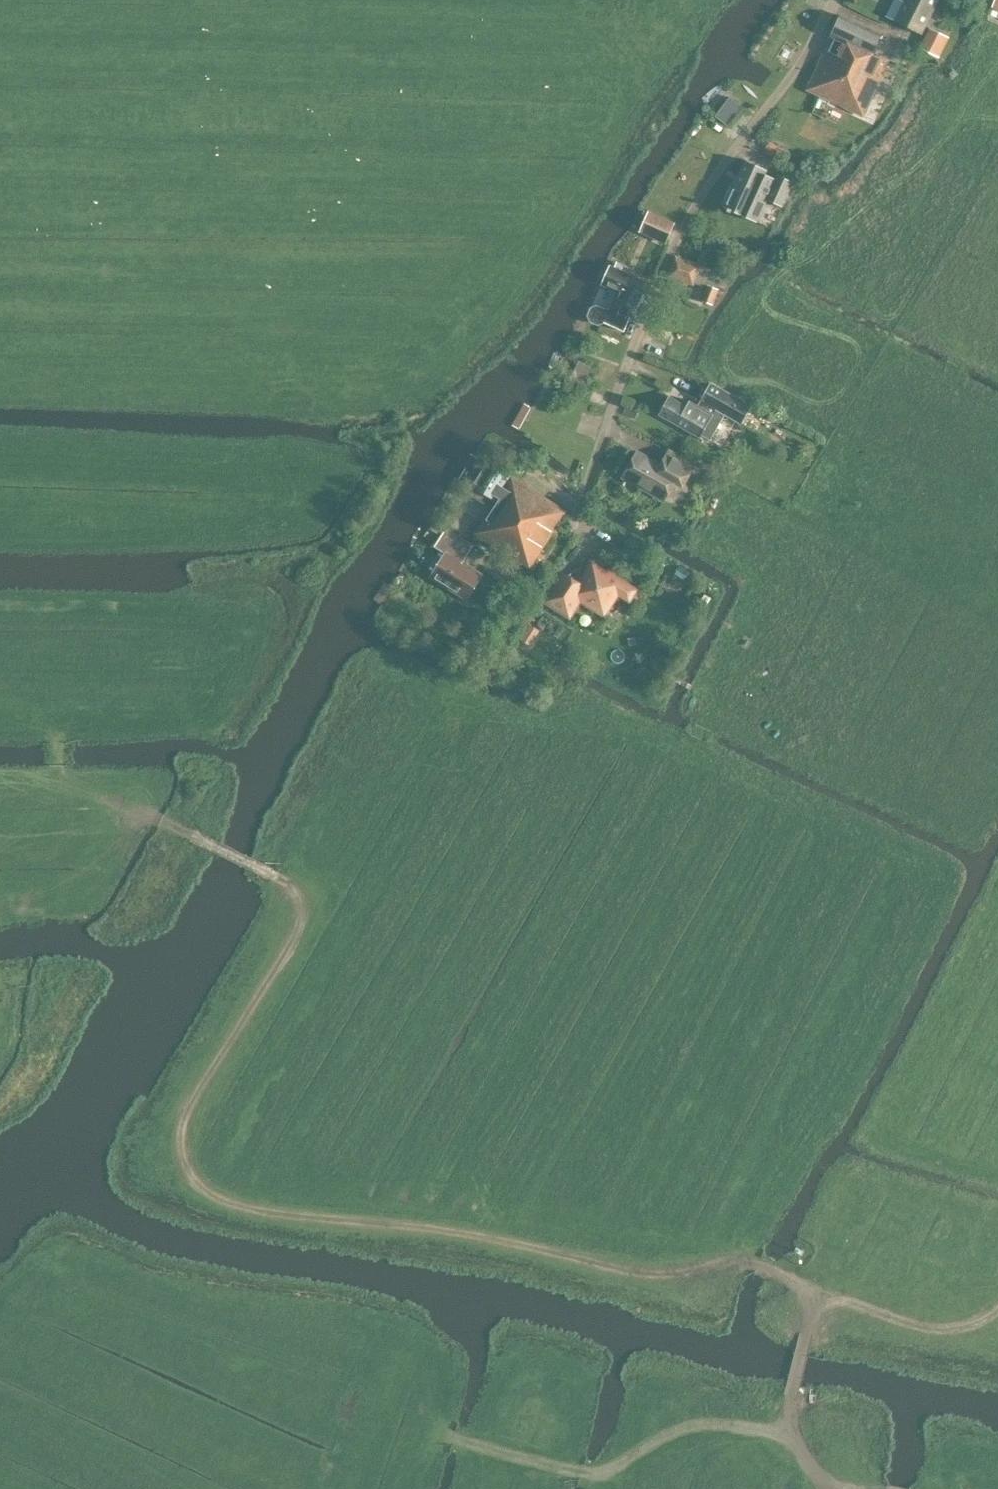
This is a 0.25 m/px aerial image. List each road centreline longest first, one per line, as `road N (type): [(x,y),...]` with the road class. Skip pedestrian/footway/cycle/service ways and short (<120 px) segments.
road 1 (track): [(997,1308),(975,1324),(941,1329),(744,1261),(658,1276),(443,1230),(215,1199),(185,1165),(187,1116),(299,937),(308,908),(298,886),(157,821),(62,826),(0,850)]
road 2 (residential): [(577,516),(671,255),(700,197),(793,75),(836,0)]
road 3 (track): [(780,1428),(690,1425),(606,1474),(582,1474),(492,1450),(437,1423)]
road 4 (track): [(109,817),(59,774),(57,726),(0,726)]
road 5 (track): [(493,652),(577,516)]
road 6 (track): [(879,1488),(814,1468),(780,1428),(790,1394)]

